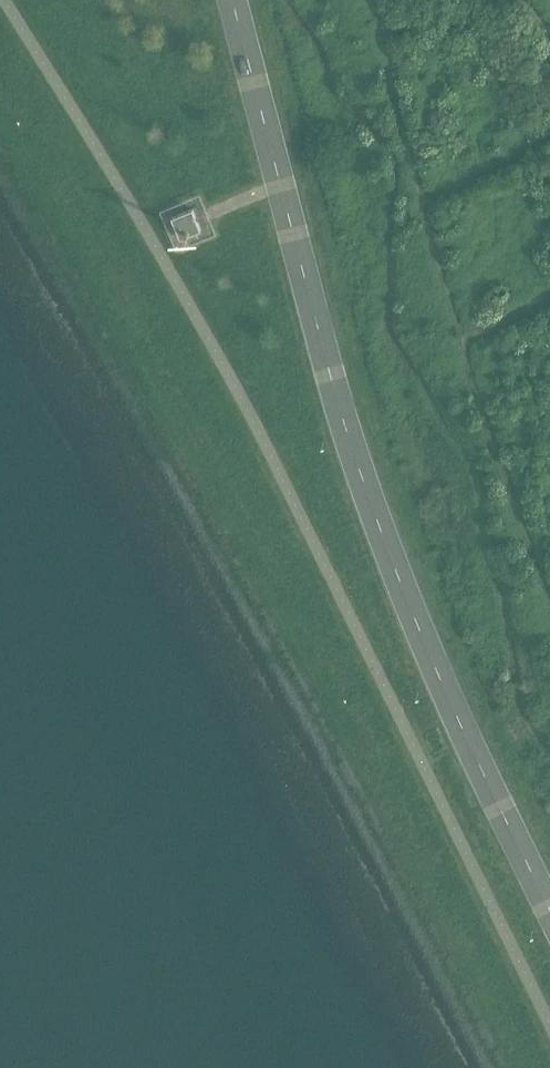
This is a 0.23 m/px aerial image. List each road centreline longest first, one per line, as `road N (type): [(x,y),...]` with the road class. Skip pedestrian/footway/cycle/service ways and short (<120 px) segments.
road 1 (tertiary): [(549,909),(414,621),(363,480),(234,0)]

